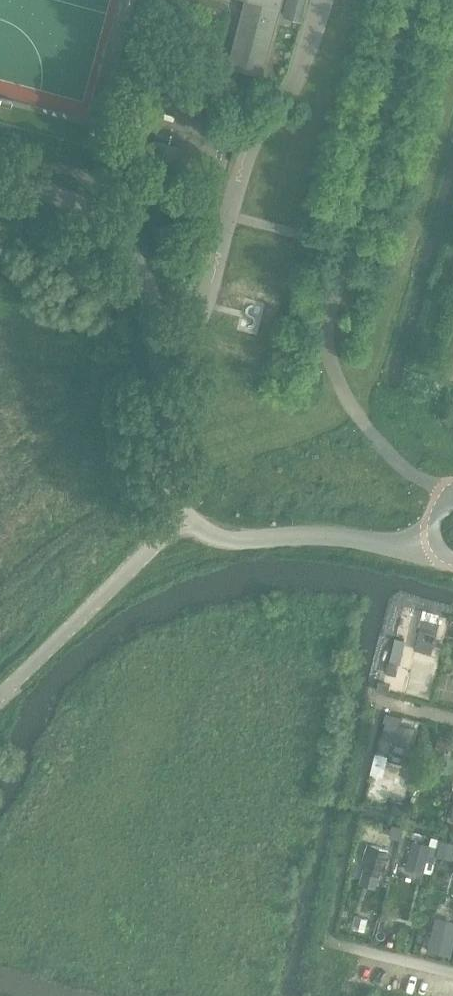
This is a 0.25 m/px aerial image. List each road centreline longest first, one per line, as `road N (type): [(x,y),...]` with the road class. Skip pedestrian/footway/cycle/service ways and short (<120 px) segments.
road 1 (unclassified): [(436,538),(293,536),(256,542),(205,535),(181,516)]
road 2 (unclassified): [(181,516),(0,702)]
road 3 (unclassified): [(160,341),(150,282),(130,248),(63,198),(0,181)]
road 4 (unclassified): [(160,341),(163,484),(181,516)]

